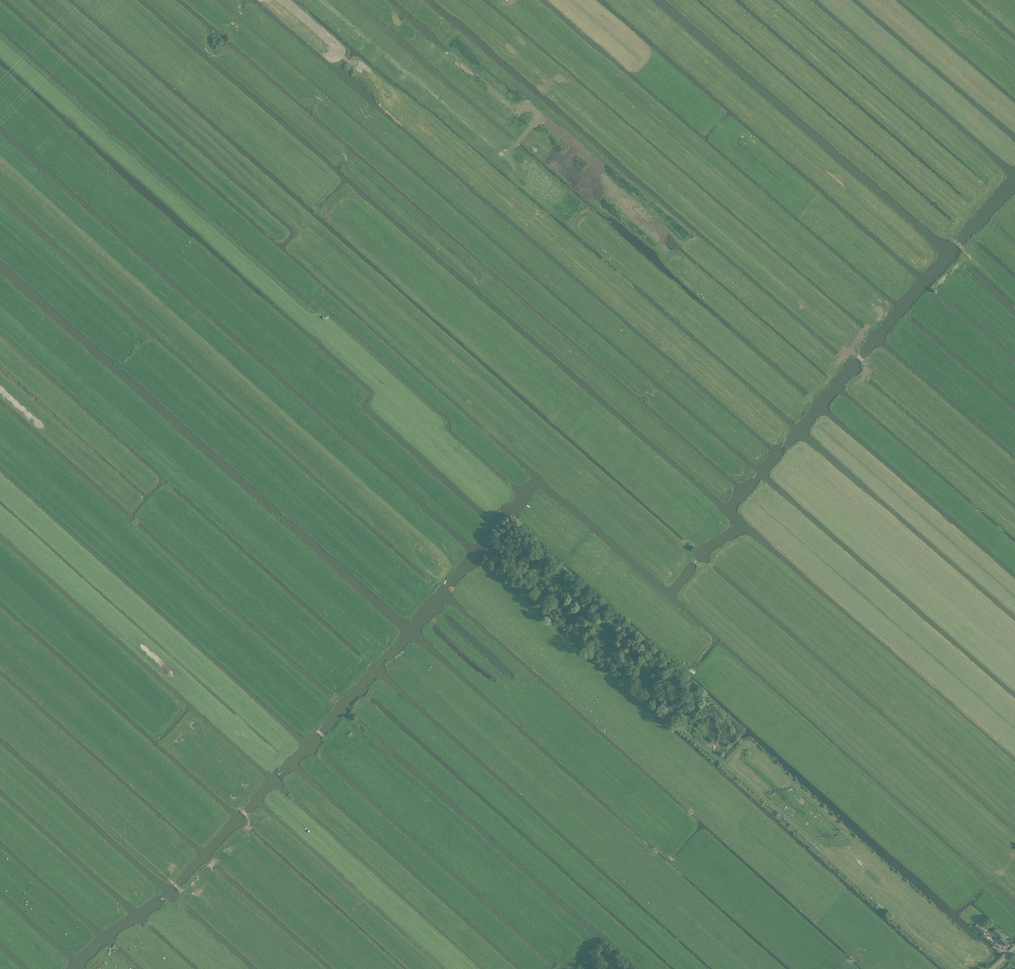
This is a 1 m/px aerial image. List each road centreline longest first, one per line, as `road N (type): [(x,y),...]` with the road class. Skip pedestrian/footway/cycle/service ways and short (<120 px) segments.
road 1 (track): [(984,968),(950,964),(668,711)]

